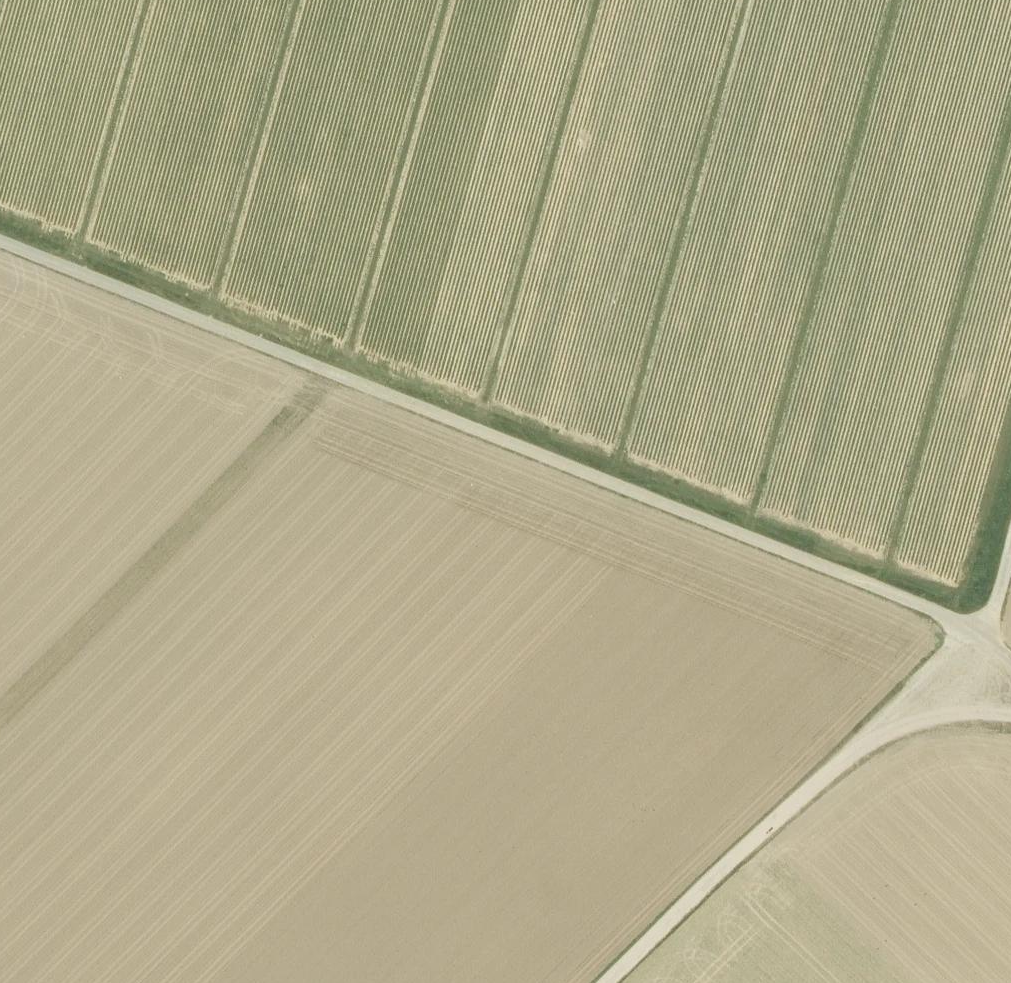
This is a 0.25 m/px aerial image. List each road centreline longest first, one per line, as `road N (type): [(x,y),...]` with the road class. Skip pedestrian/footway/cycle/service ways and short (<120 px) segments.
road 1 (track): [(0,239),(939,611),(1010,665)]
road 2 (track): [(1010,550),(994,608),(976,634),(949,648),(610,982)]

